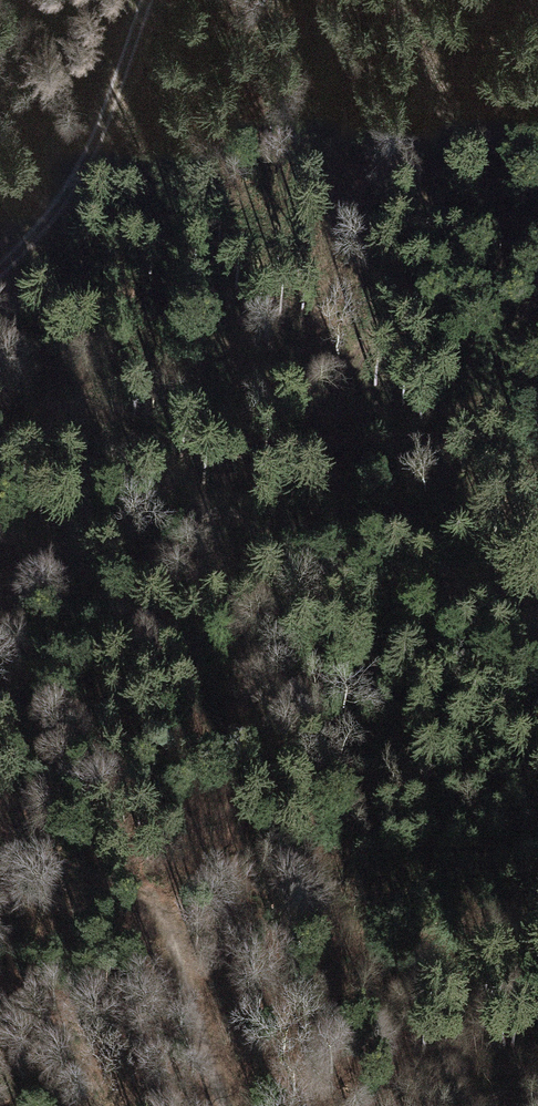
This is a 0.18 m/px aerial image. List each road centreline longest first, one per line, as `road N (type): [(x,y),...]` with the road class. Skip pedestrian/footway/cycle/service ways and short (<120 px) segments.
road 1 (track): [(537,668),(390,496),(321,440),(280,428)]
road 2 (track): [(0,235),(59,153),(129,0)]
road 3 (track): [(239,1105),(159,916)]

